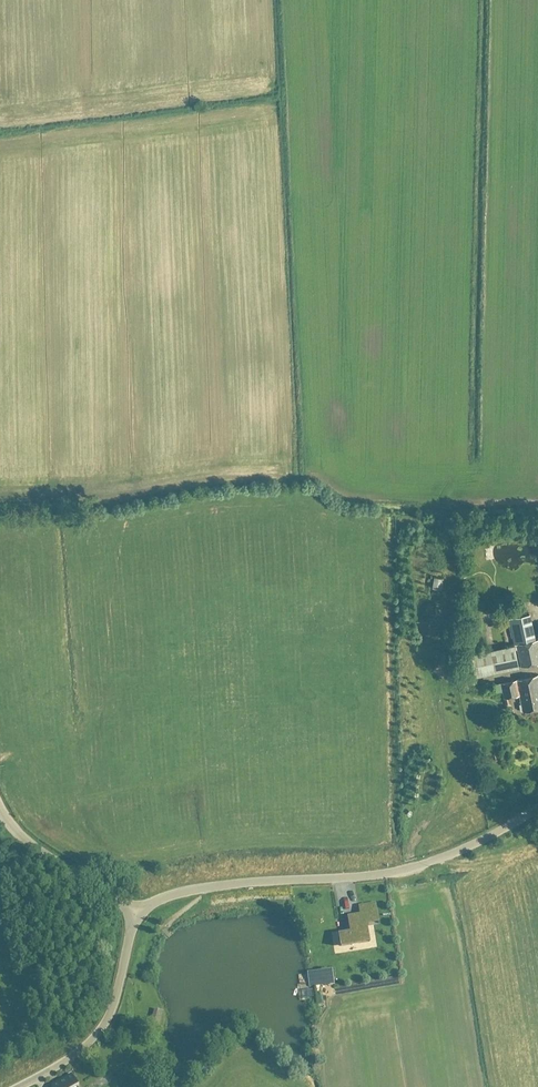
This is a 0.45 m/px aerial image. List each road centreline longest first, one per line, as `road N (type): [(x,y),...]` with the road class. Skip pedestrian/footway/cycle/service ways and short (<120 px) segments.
road 1 (residential): [(140,914),(186,890),(425,863),(537,808)]
road 2 (unclassified): [(18,1086),(70,1056),(104,1023),(140,914)]
road 3 (unclassified): [(140,914),(0,814)]

